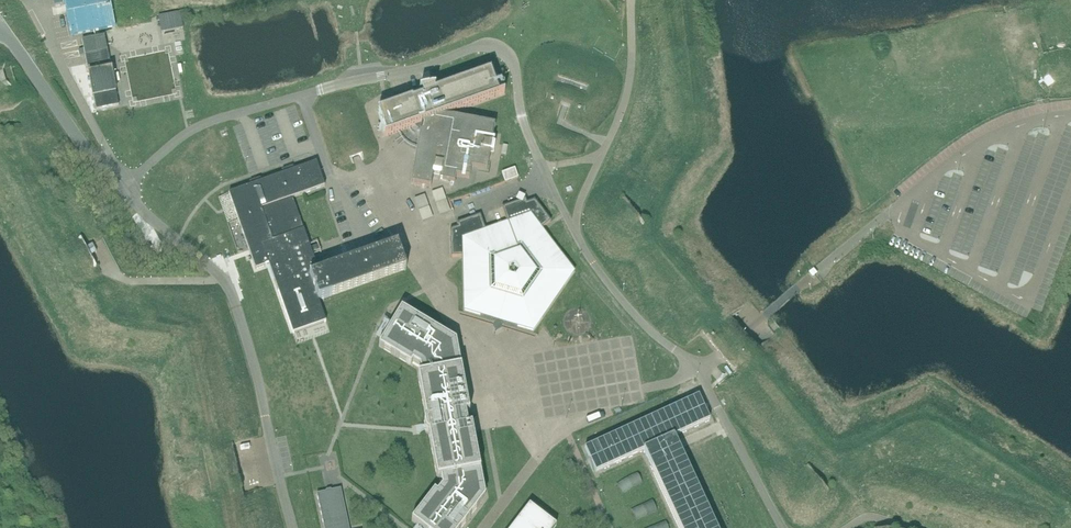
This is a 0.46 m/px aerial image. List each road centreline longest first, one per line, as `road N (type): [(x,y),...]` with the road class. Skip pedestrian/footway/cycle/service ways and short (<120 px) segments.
road 1 (unclassified): [(898,204),(997,135),(1070,114)]

